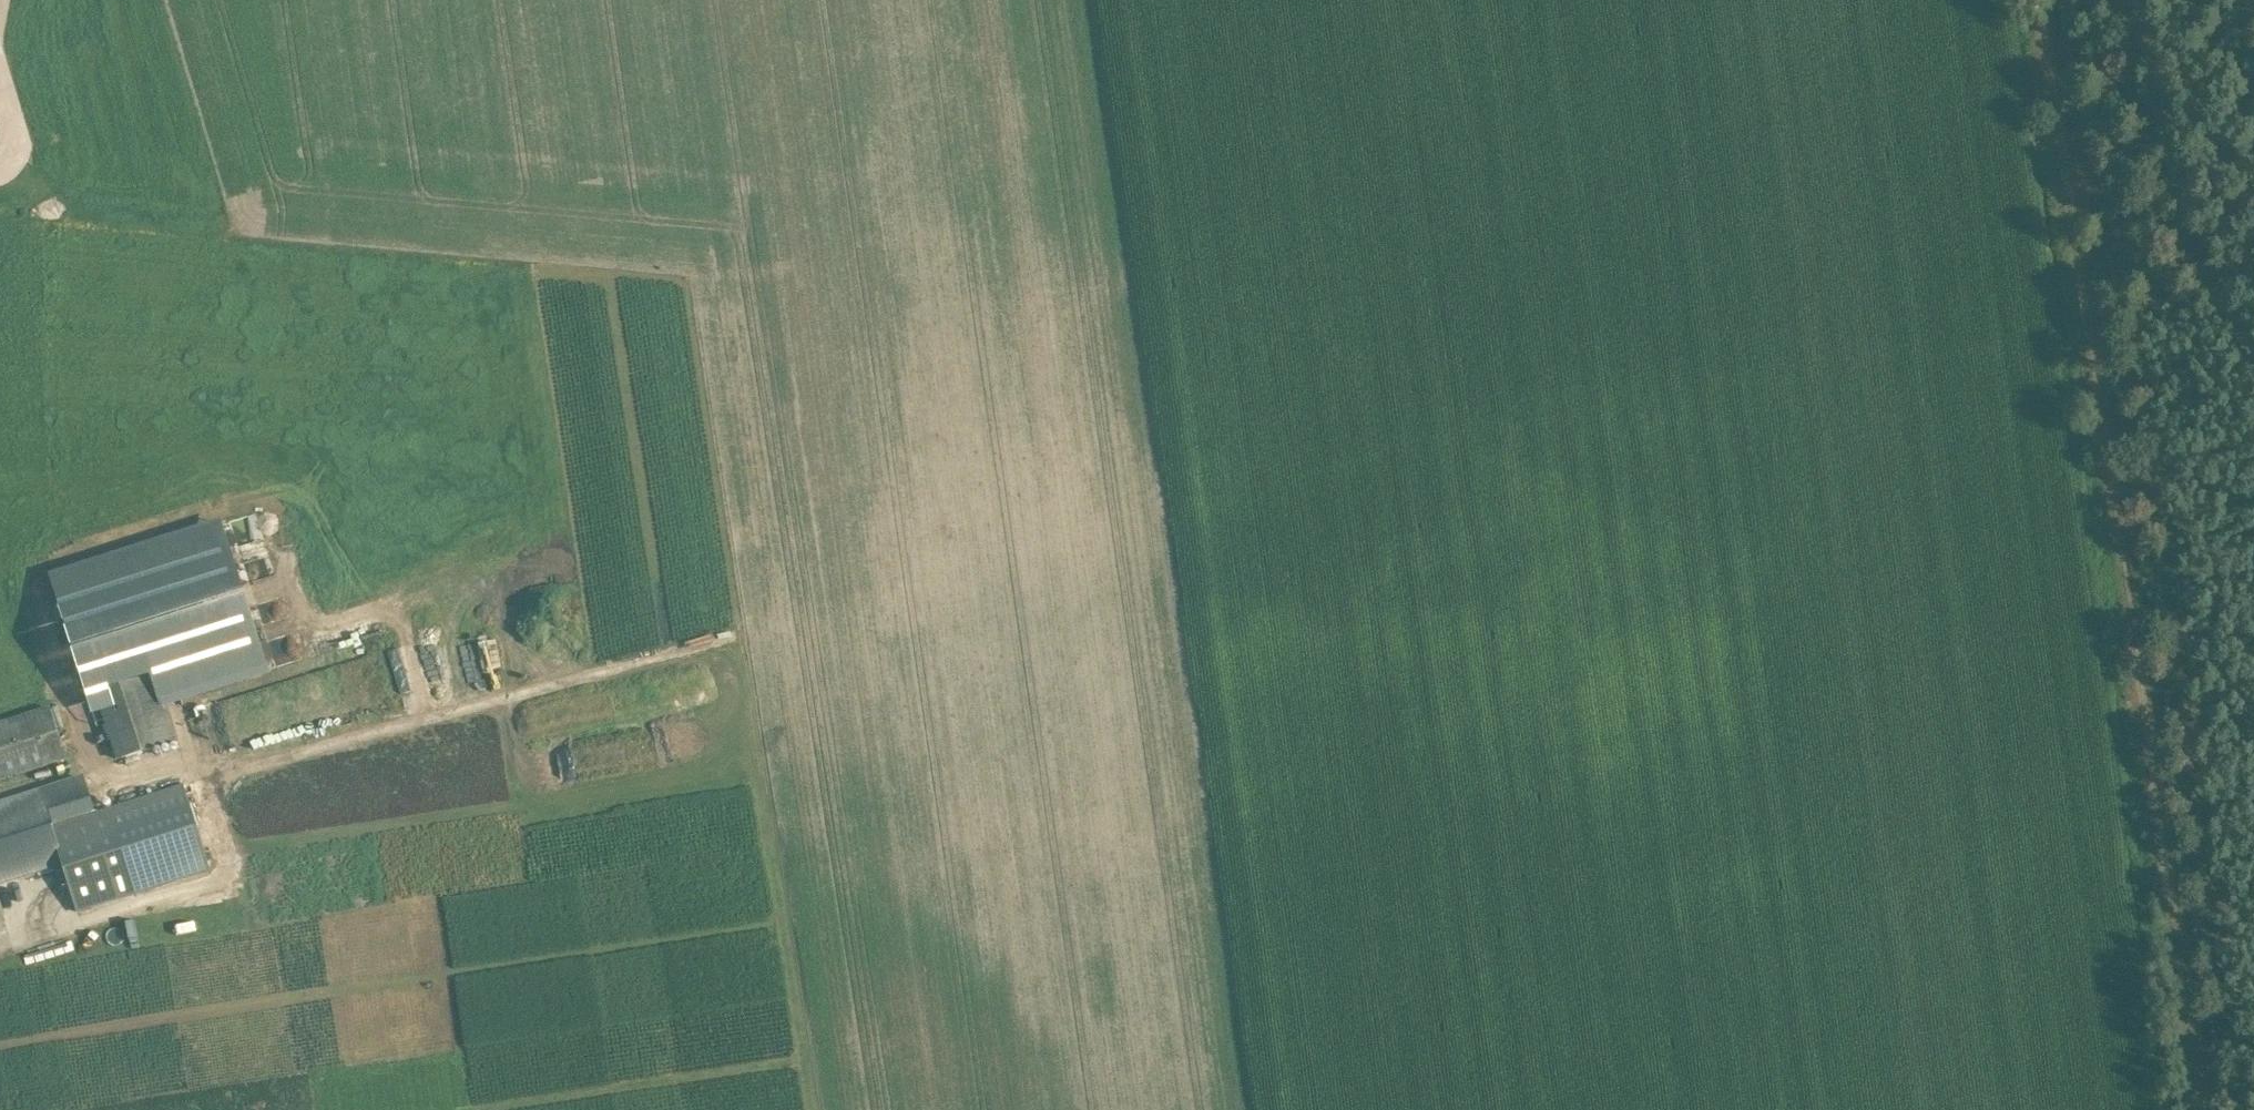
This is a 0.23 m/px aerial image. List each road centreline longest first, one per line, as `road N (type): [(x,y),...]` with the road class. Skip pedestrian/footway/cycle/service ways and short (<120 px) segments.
road 1 (track): [(2201,1109),(2040,0)]

